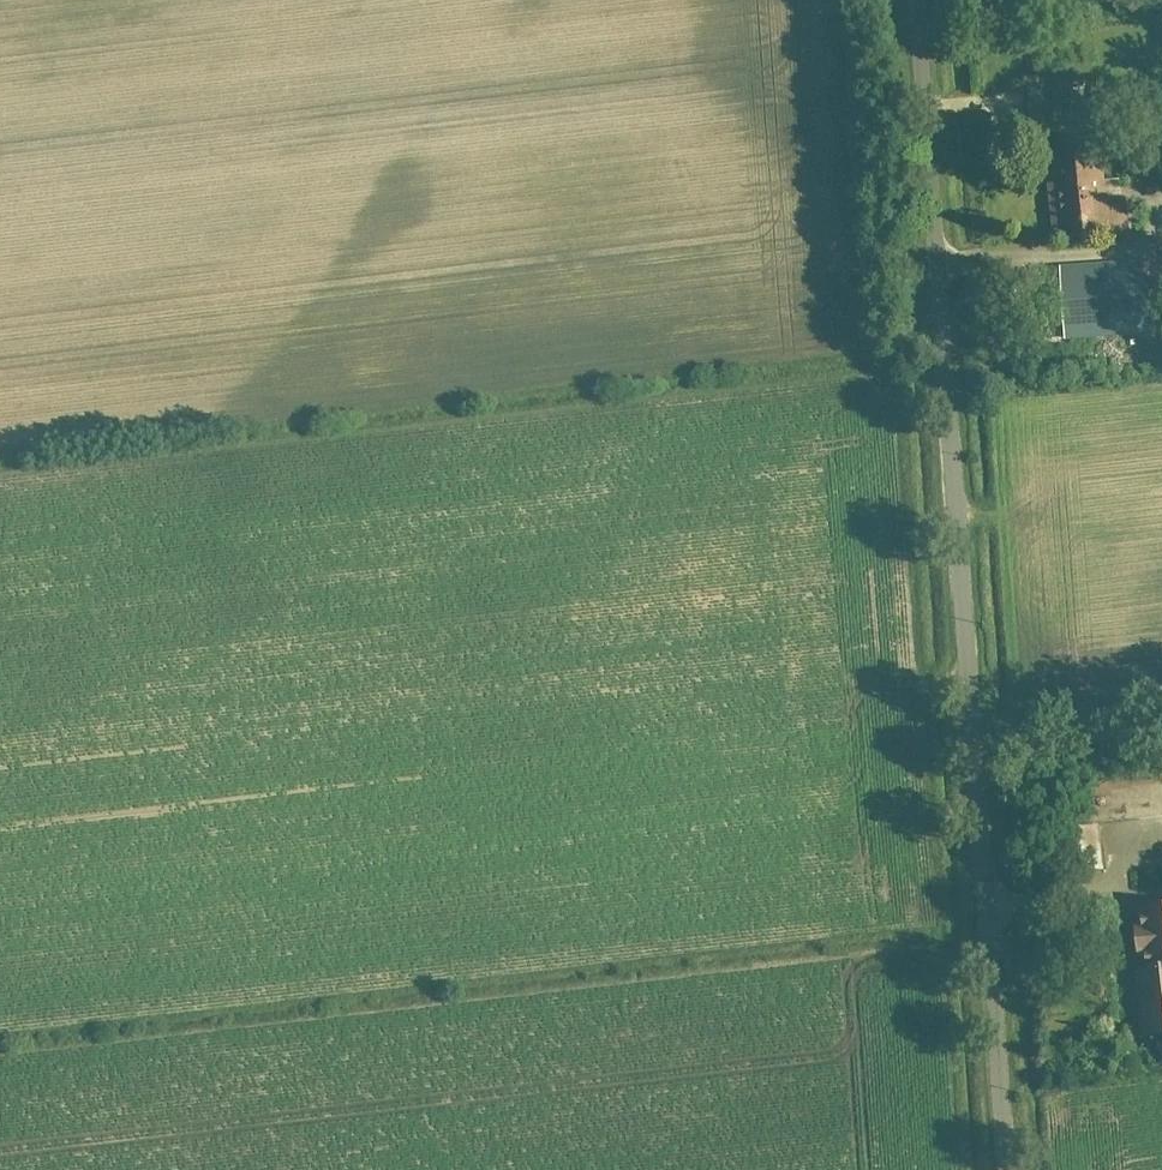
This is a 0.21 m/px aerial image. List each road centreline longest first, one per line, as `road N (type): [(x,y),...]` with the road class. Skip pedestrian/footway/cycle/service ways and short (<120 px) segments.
road 1 (unclassified): [(914,0),(1001,1169)]

